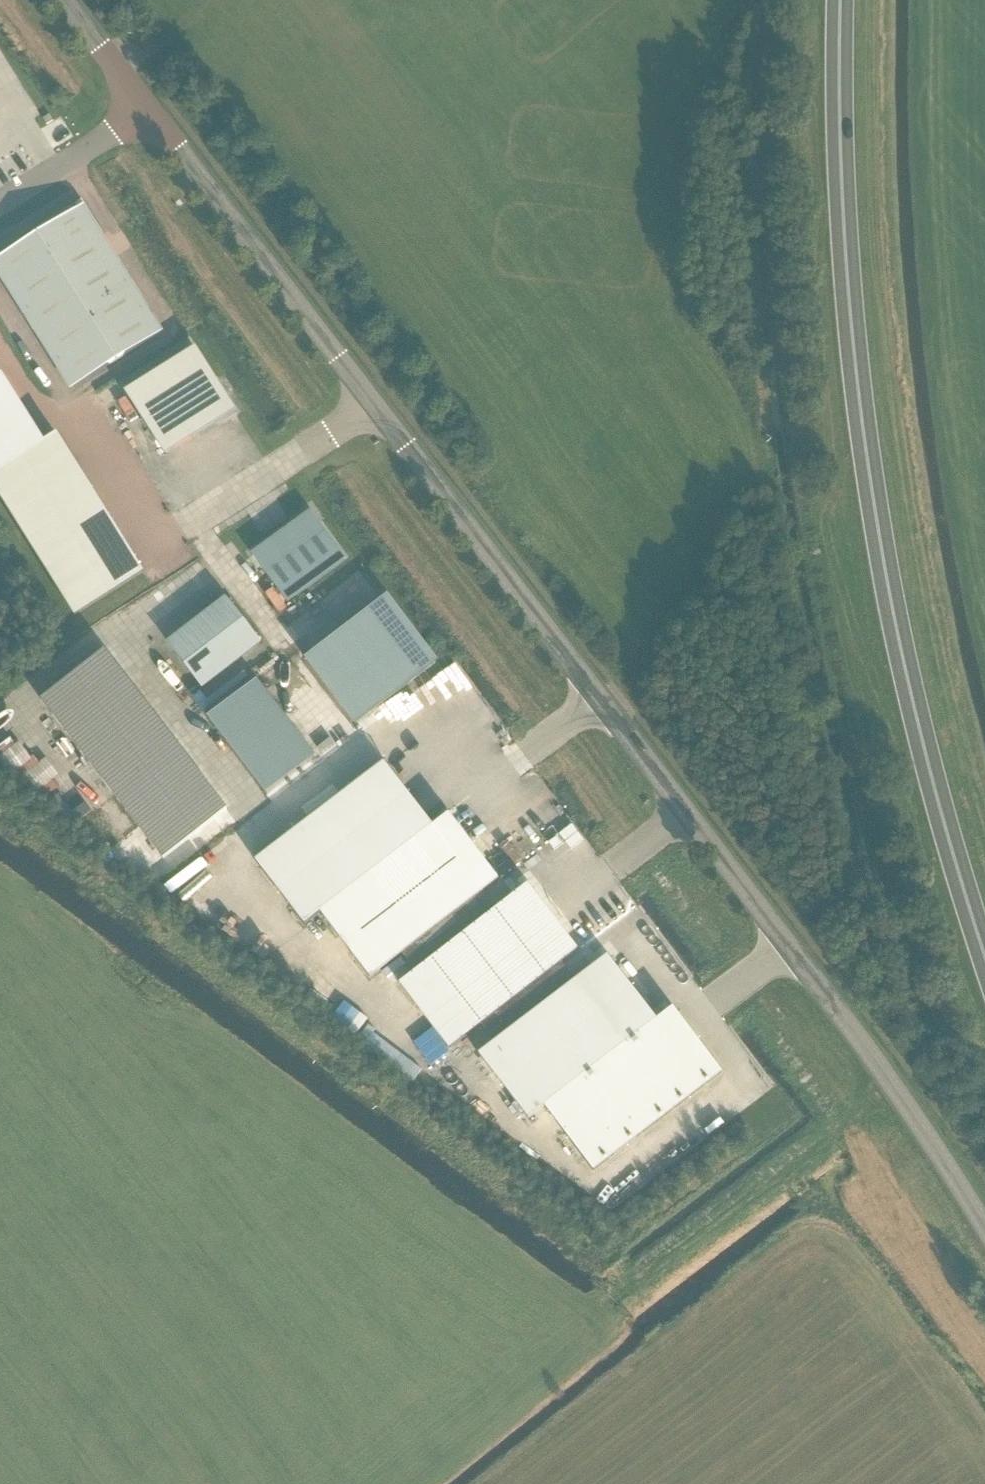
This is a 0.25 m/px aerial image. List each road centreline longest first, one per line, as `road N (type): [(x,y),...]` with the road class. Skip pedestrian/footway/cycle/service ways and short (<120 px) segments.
road 1 (tertiary): [(984,1227),(791,948),(147,107)]
road 2 (trunk): [(984,959),(928,765),(871,489),(843,230),(839,0)]
road 3 (unclassified): [(147,107),(0,204)]
road 4 (tertiary): [(147,107),(64,0)]

